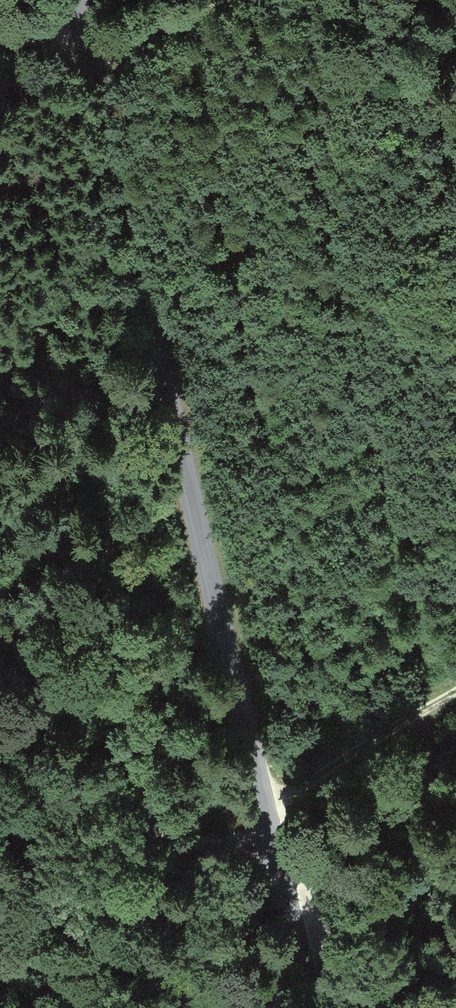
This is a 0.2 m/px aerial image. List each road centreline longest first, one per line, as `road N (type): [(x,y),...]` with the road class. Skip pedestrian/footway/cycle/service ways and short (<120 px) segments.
road 1 (tertiary): [(77,0),(312,1007)]
road 2 (track): [(0,796),(277,859)]
road 3 (track): [(265,810),(455,697)]
road 4 (track): [(204,0),(87,46),(0,33)]

